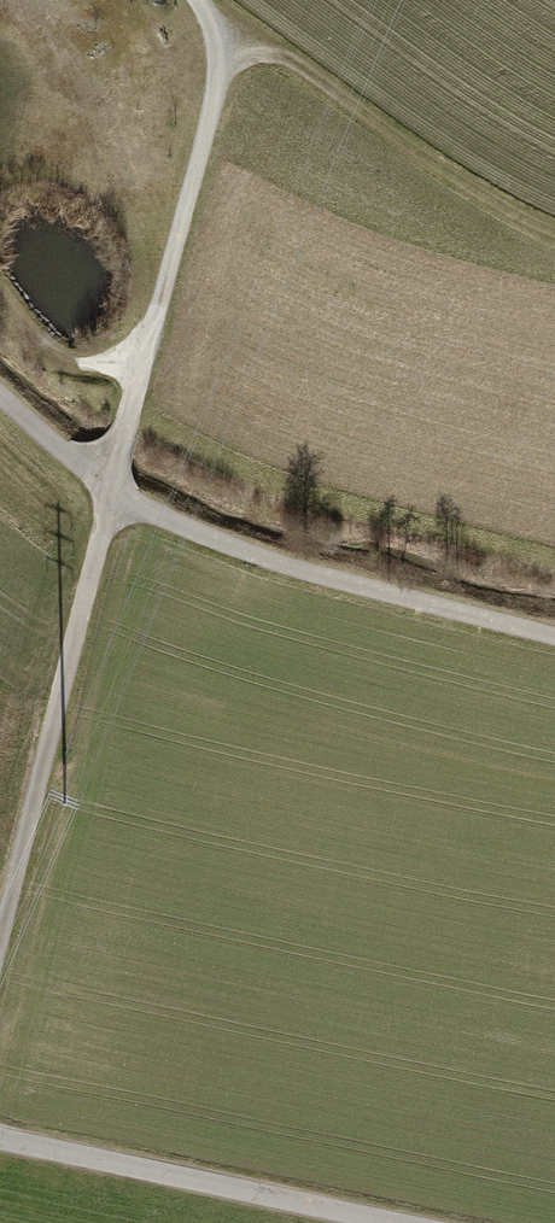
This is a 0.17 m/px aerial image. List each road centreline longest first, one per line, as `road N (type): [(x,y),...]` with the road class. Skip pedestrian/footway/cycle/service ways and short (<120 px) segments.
road 1 (track): [(0,934),(137,373)]
road 2 (tertiary): [(386,1222),(0,1140)]
road 3 (track): [(221,46),(285,54),(554,239)]
road 4 (track): [(137,373),(219,85),(221,46)]
road 5 (track): [(137,373),(76,365),(42,346),(0,299)]

